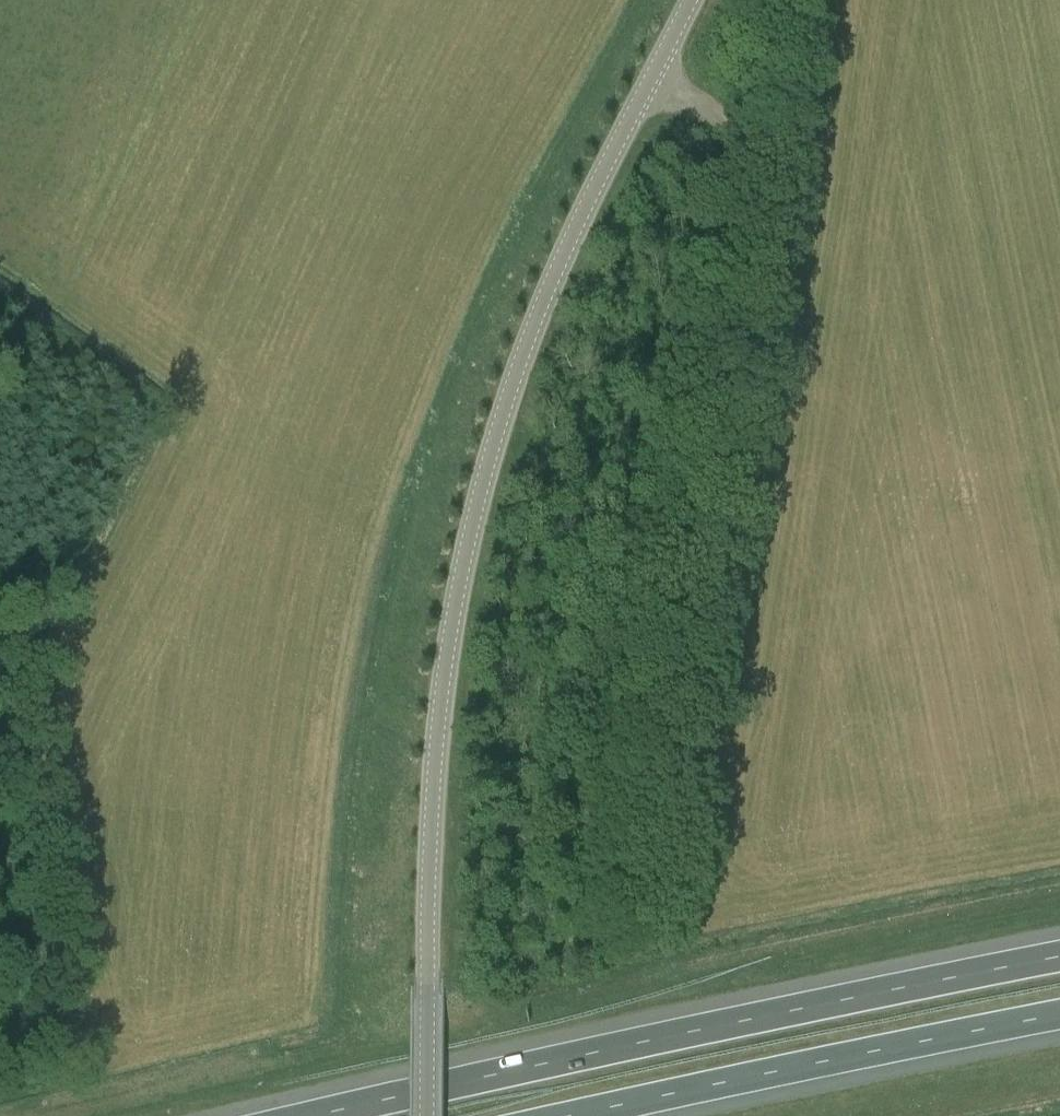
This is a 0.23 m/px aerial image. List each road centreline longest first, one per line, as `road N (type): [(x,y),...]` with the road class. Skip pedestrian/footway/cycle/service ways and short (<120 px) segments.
road 1 (tertiary): [(426,1115),(436,743),(461,574),(524,347),(656,72)]
road 2 (track): [(341,1002),(359,733),(376,620),(409,493),(496,268),(640,0)]
road 3 (unclassified): [(640,921),(743,246),(746,166),(737,136),(717,113),(656,72)]
road 4 (motorway): [(1059,960),(324,1115)]
road 5 (motorway): [(583,1115),(1059,1017)]

